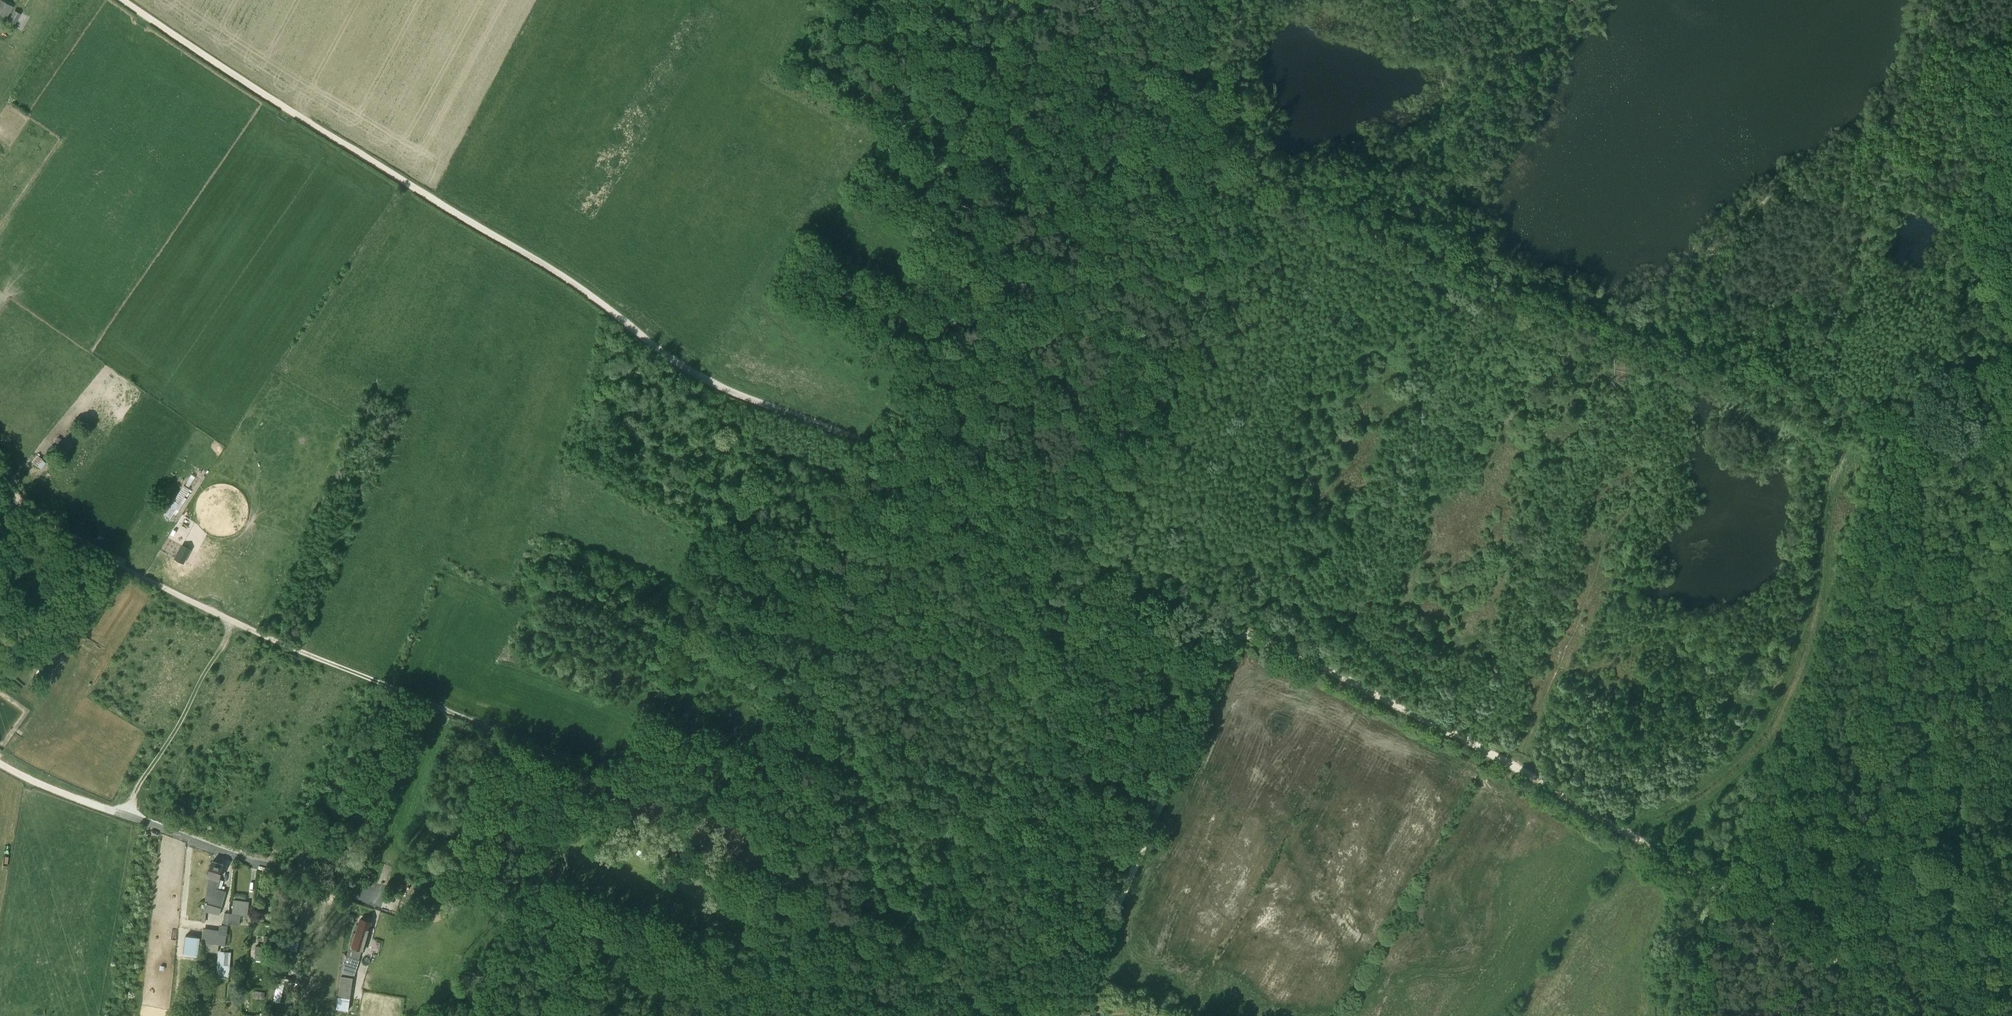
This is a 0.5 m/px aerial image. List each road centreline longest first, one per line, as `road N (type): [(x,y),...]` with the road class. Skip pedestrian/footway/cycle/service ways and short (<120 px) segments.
road 1 (track): [(0,471),(43,522),(247,628),(726,815),(857,848)]
road 2 (track): [(123,0),(582,289),(668,361),(920,463)]
road 3 (track): [(1235,630),(1453,735),(1617,830)]
road 4 (track): [(1235,630),(1070,1015)]
road 5 (track): [(0,765),(218,852),(376,899)]
road 6 (track): [(920,463),(975,485),(1235,630)]
road 7 (track): [(1617,830),(1845,964)]

